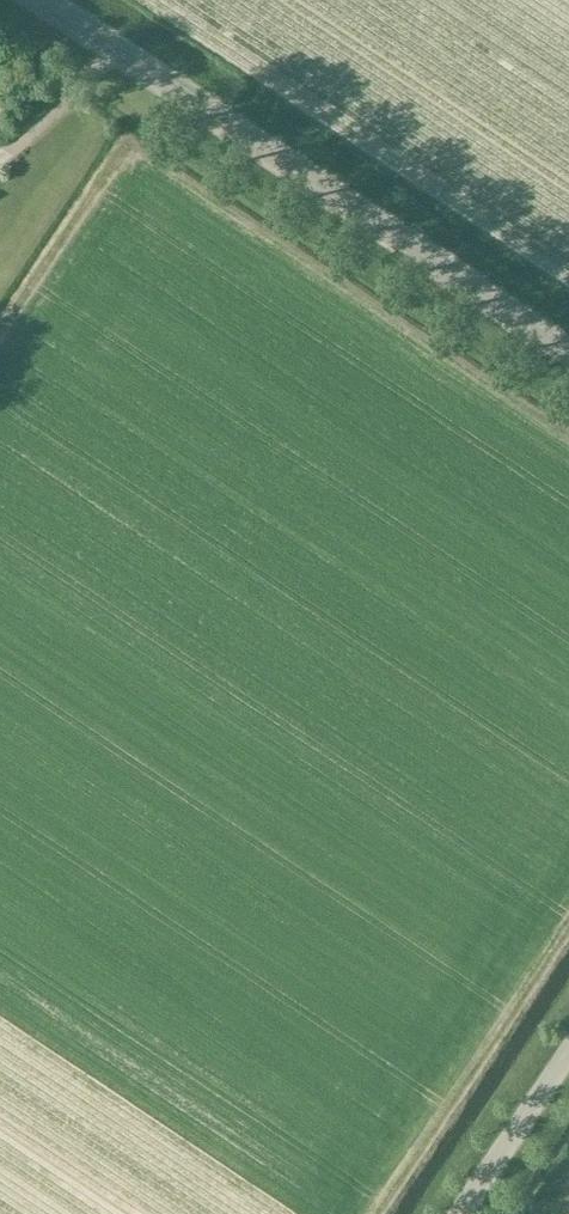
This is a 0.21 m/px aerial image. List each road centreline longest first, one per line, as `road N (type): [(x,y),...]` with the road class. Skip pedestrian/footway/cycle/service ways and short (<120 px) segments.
road 1 (secondary): [(568,353),(41,0)]
road 2 (unclassified): [(461,1213),(568,1053)]

